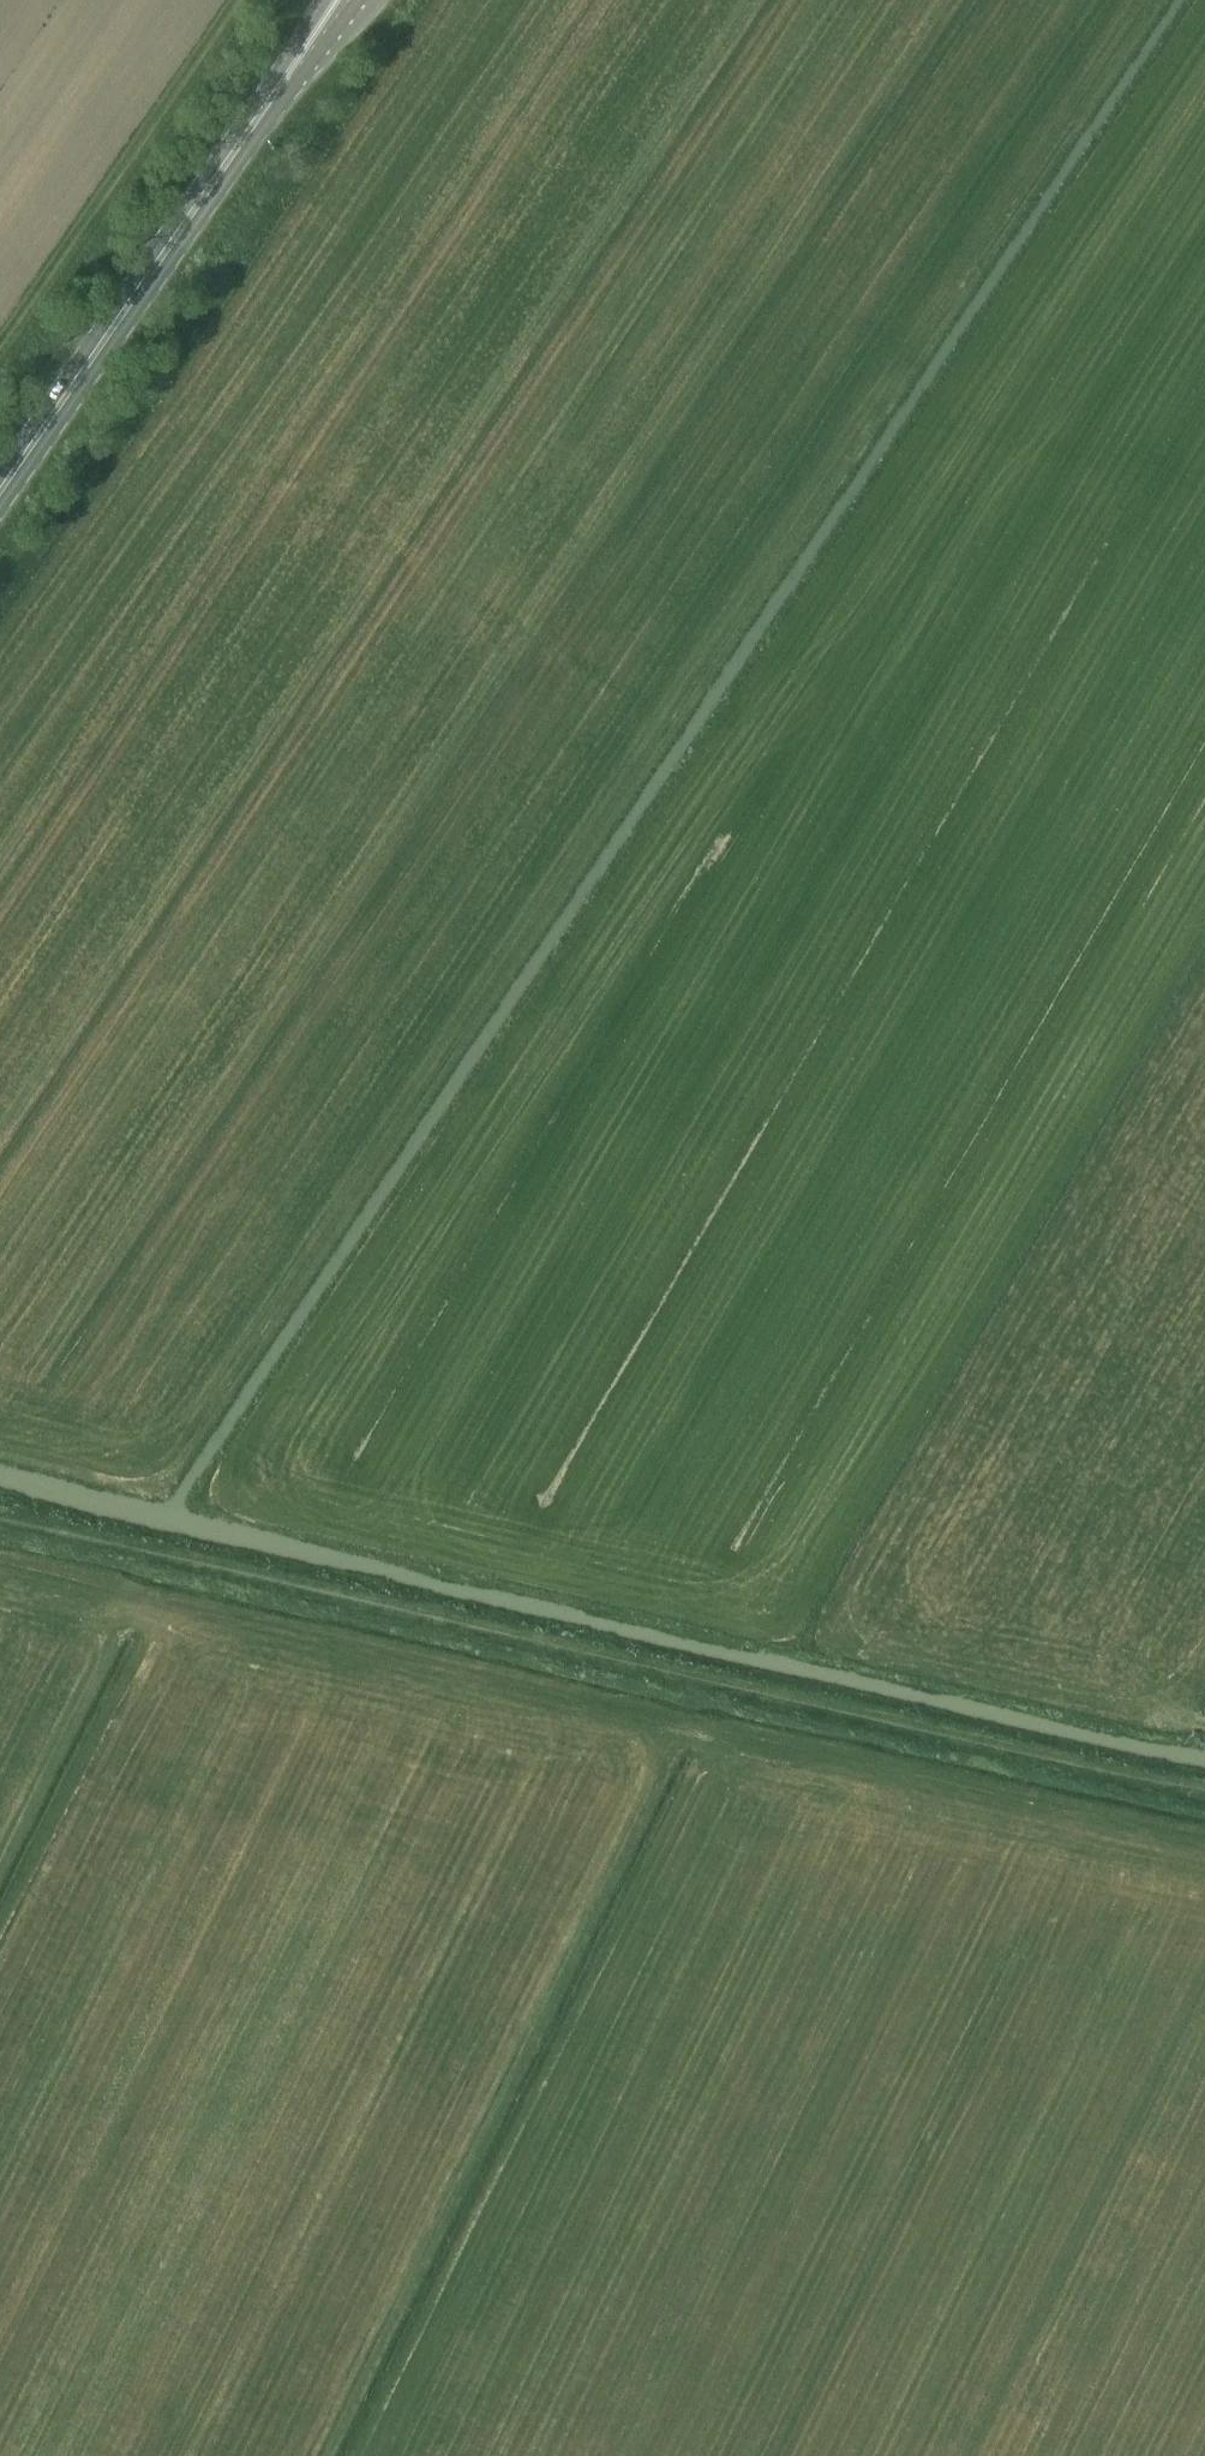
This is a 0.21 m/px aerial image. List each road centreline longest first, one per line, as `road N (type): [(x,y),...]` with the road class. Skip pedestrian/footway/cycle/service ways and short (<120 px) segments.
road 1 (track): [(1204,1792),(0,1517)]
road 2 (primary): [(0,491),(231,156)]
road 3 (primary): [(231,156),(268,121),(358,0)]
road 4 (primary): [(324,0),(251,111),(231,156)]

